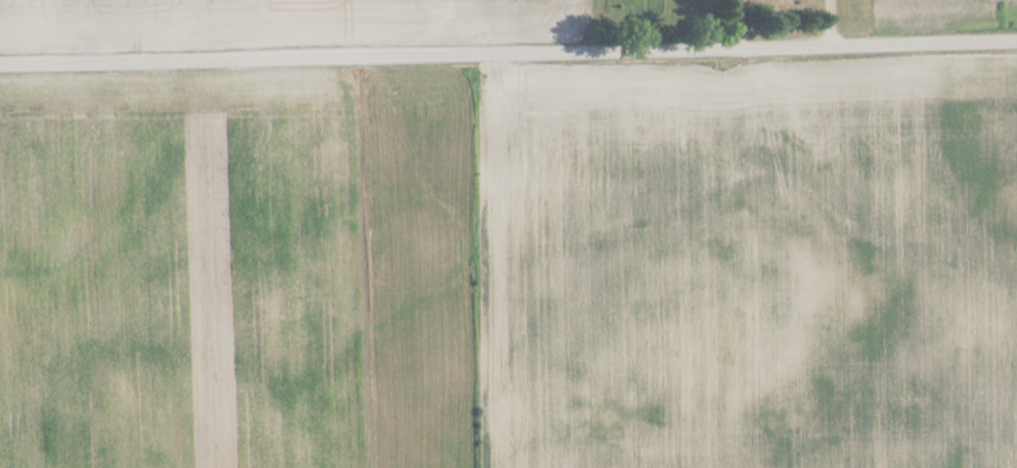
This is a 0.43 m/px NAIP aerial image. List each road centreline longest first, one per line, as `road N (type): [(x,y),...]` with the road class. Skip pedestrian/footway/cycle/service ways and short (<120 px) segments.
road 1 (residential): [(0,68),(1016,39)]

